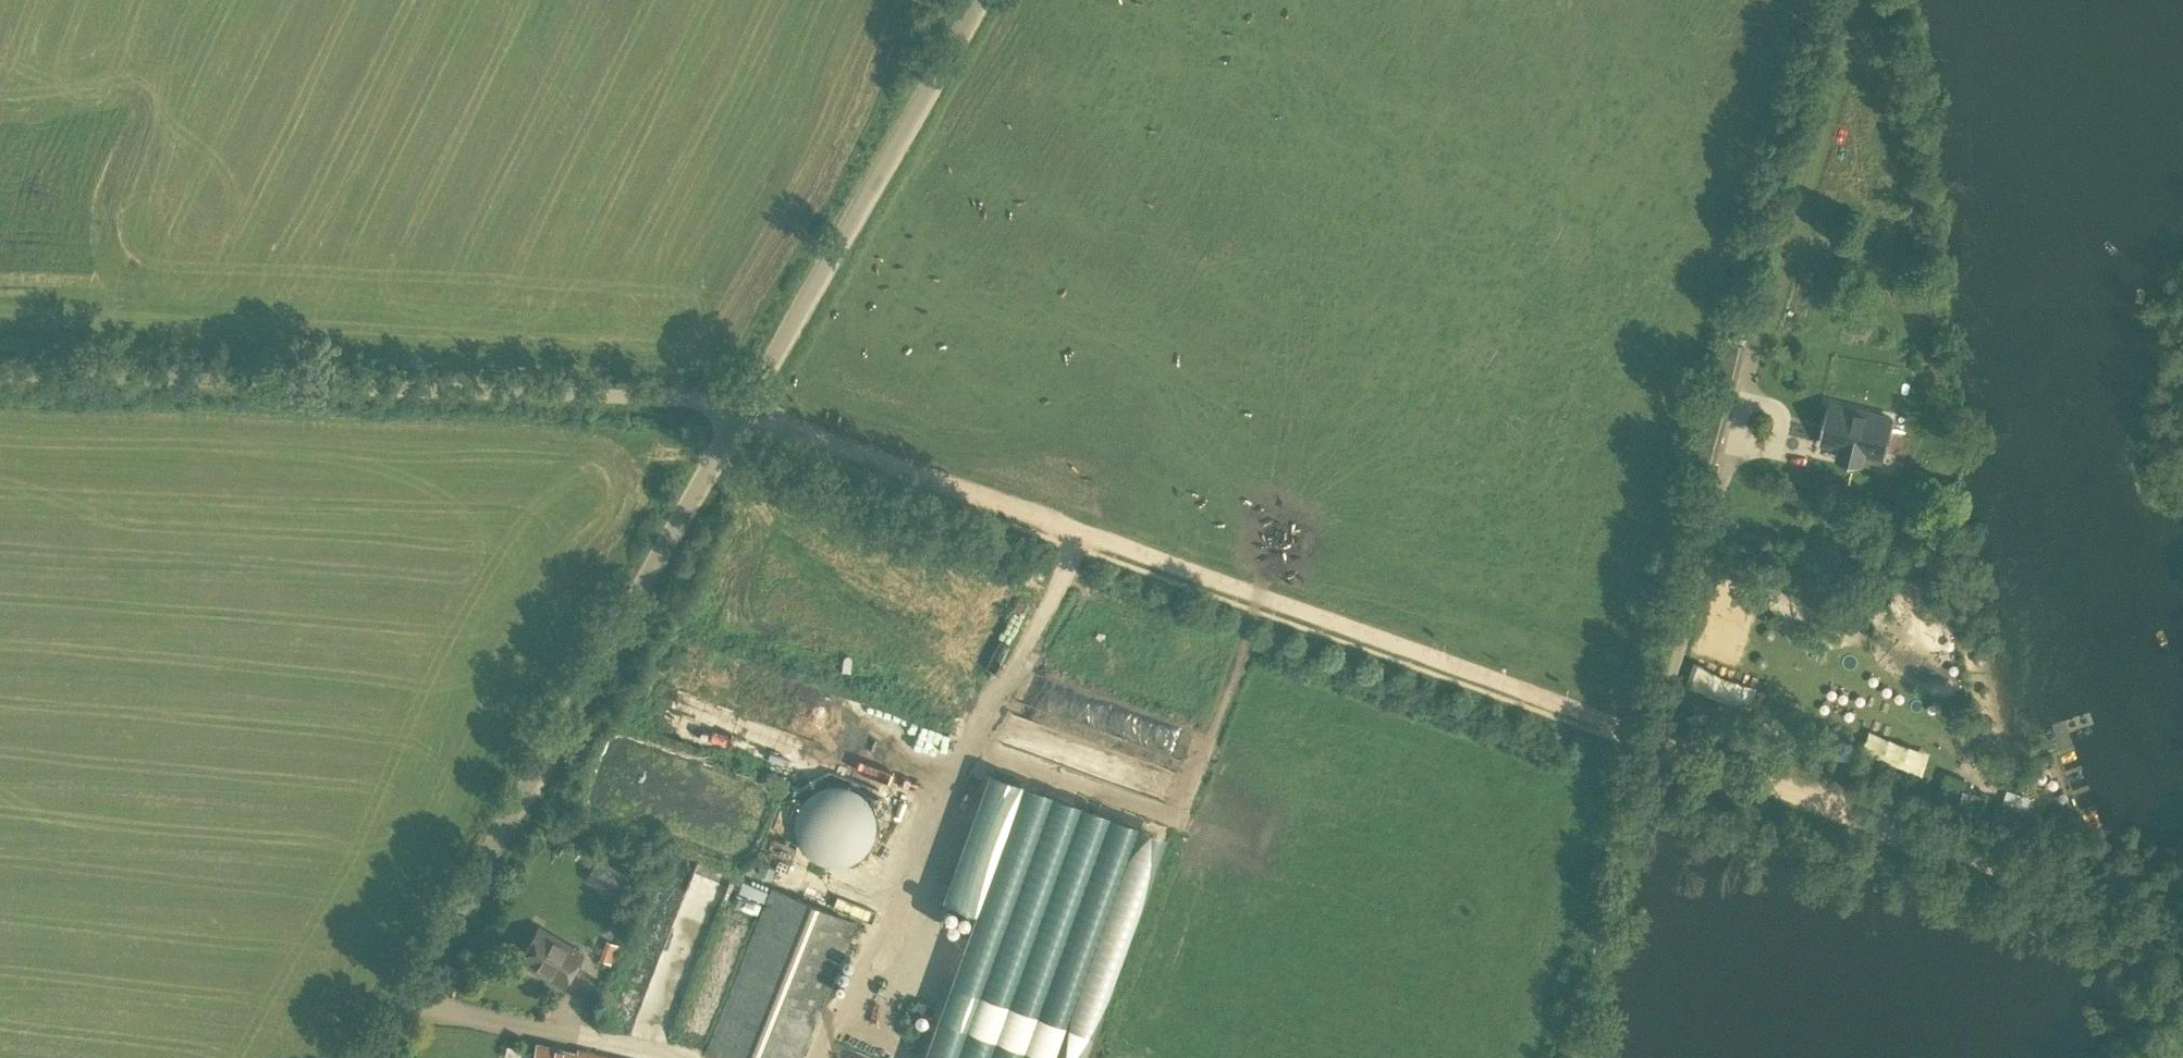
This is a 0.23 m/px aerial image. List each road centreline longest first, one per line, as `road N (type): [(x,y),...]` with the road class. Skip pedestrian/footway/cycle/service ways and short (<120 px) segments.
road 1 (track): [(2182,922),(741,412)]
road 2 (tertiary): [(365,1057),(741,412)]
road 3 (unclassified): [(741,412),(696,399),(0,371)]
road 4 (tertiary): [(741,412),(978,0)]

